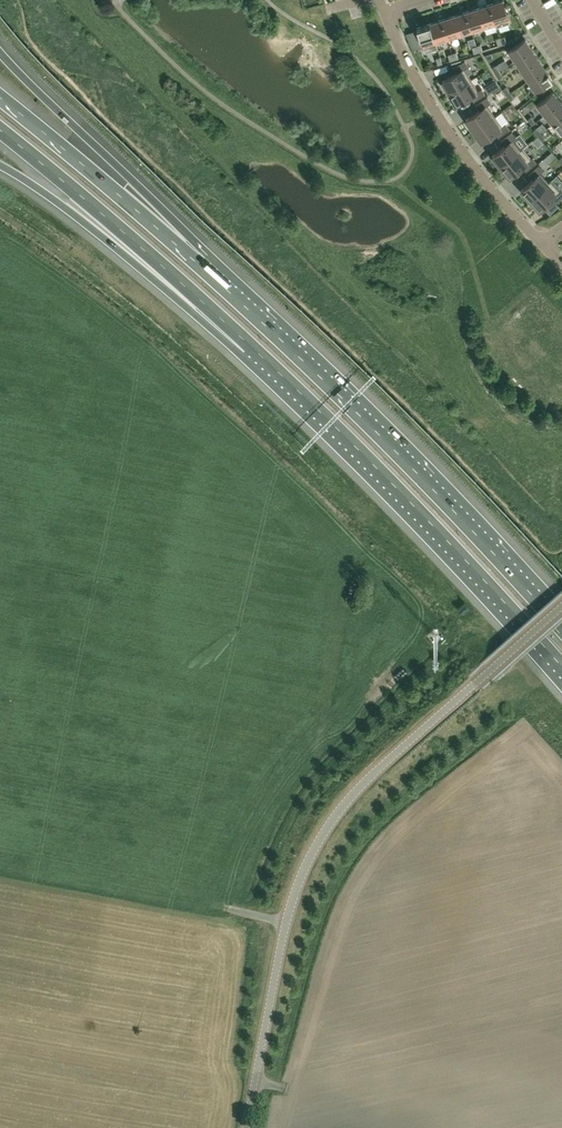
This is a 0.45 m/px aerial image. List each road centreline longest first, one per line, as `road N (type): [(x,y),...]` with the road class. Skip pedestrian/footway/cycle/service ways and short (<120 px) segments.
road 1 (unclassified): [(246,1127),(291,903),(317,844),(371,776),(561,606)]
road 2 (motorway): [(561,628),(396,452),(199,264)]
road 3 (motorway): [(253,347),(397,488),(561,667)]
road 4 (motorway): [(0,130),(253,347)]
road 5 (motorway): [(0,164),(253,347)]
road 6 (motorway): [(199,264),(0,50)]
road 7 (residential): [(541,241),(434,111),(386,11)]
road 8 (motorway): [(199,264),(0,96)]

